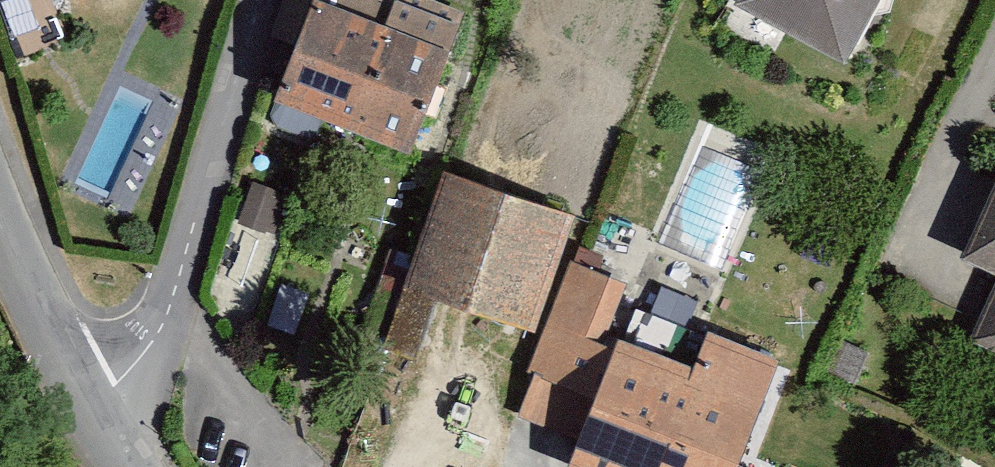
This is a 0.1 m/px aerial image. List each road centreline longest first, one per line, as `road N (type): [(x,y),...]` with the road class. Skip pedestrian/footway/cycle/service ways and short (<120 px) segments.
road 1 (residential): [(108,399),(159,304),(260,0)]
road 2 (unclassified): [(108,399),(0,229)]

